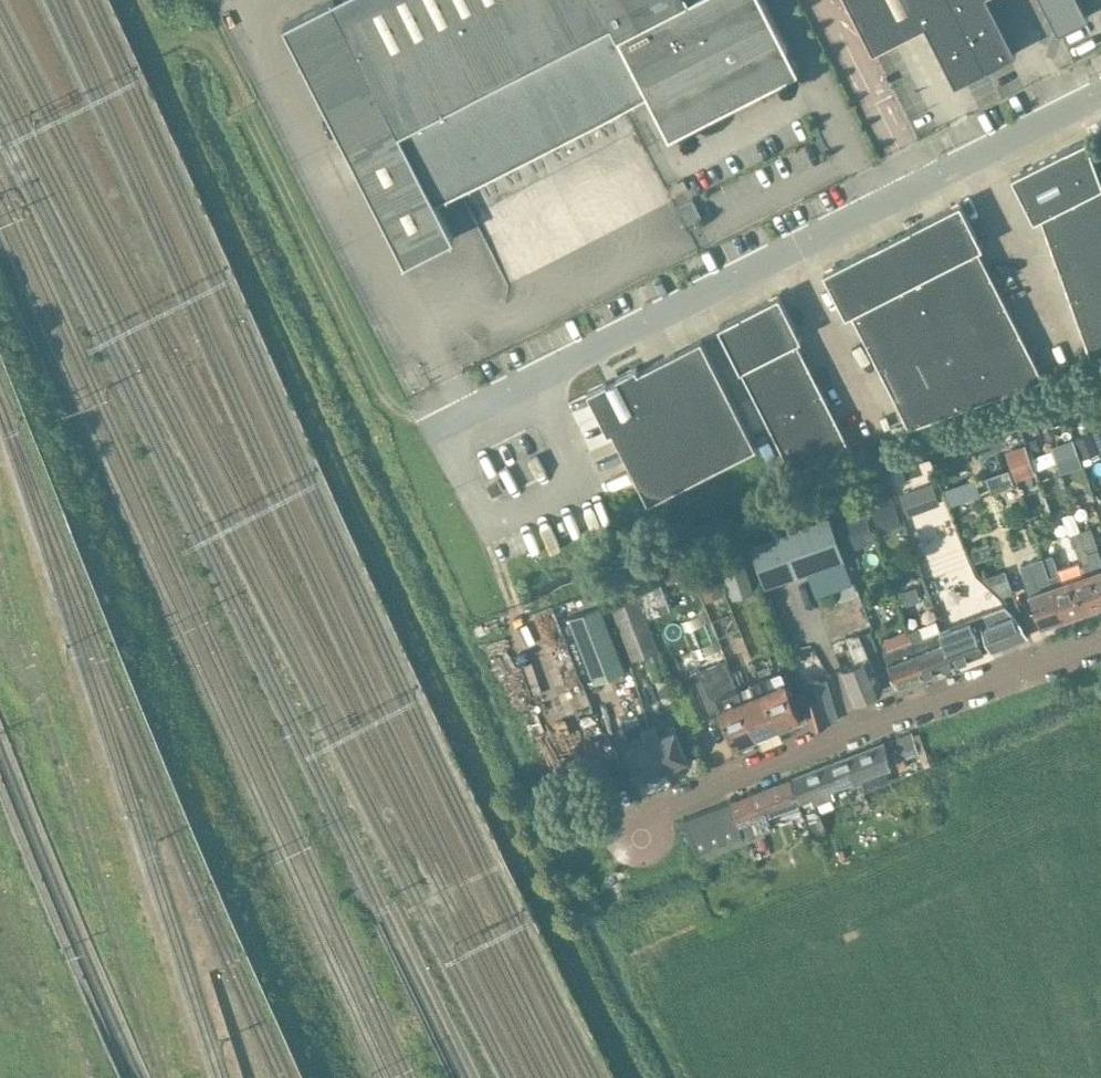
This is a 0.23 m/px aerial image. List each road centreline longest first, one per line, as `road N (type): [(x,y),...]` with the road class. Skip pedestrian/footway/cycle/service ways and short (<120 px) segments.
road 1 (track): [(130,0),(300,387),(634,1077)]
road 2 (unclassified): [(421,425),(1100,87)]
road 3 (track): [(166,1077),(49,726),(0,540)]
road 4 (residential): [(641,834),(669,803),(1100,636)]
road 5 (track): [(0,886),(59,1077)]

